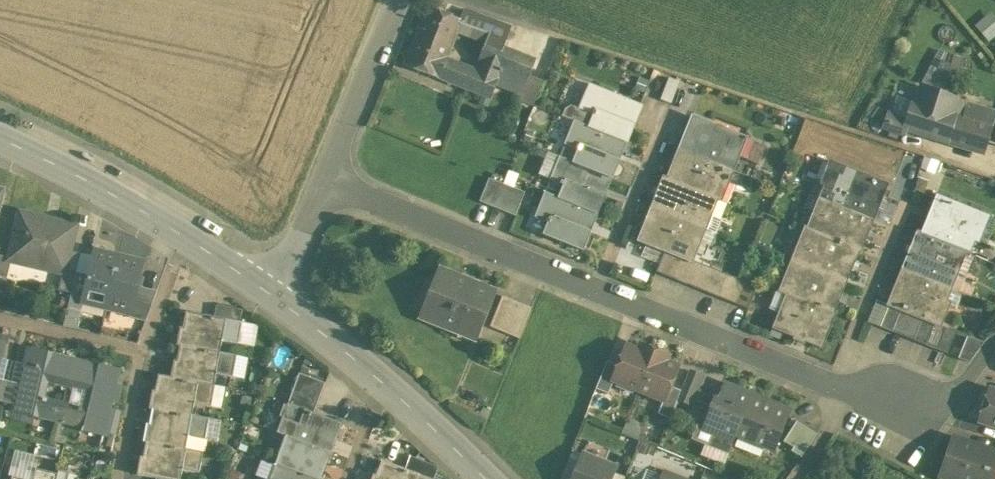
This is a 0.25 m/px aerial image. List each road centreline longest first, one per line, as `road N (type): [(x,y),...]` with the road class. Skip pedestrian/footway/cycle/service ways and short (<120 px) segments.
road 1 (residential): [(994,346),(932,431),(328,180)]
road 2 (unclassified): [(271,295),(114,195),(0,138)]
road 3 (unclassified): [(487,478),(384,382),(271,295)]
road 4 (unclassified): [(403,0),(328,180)]
road 5 (unclassified): [(328,180),(271,295)]

